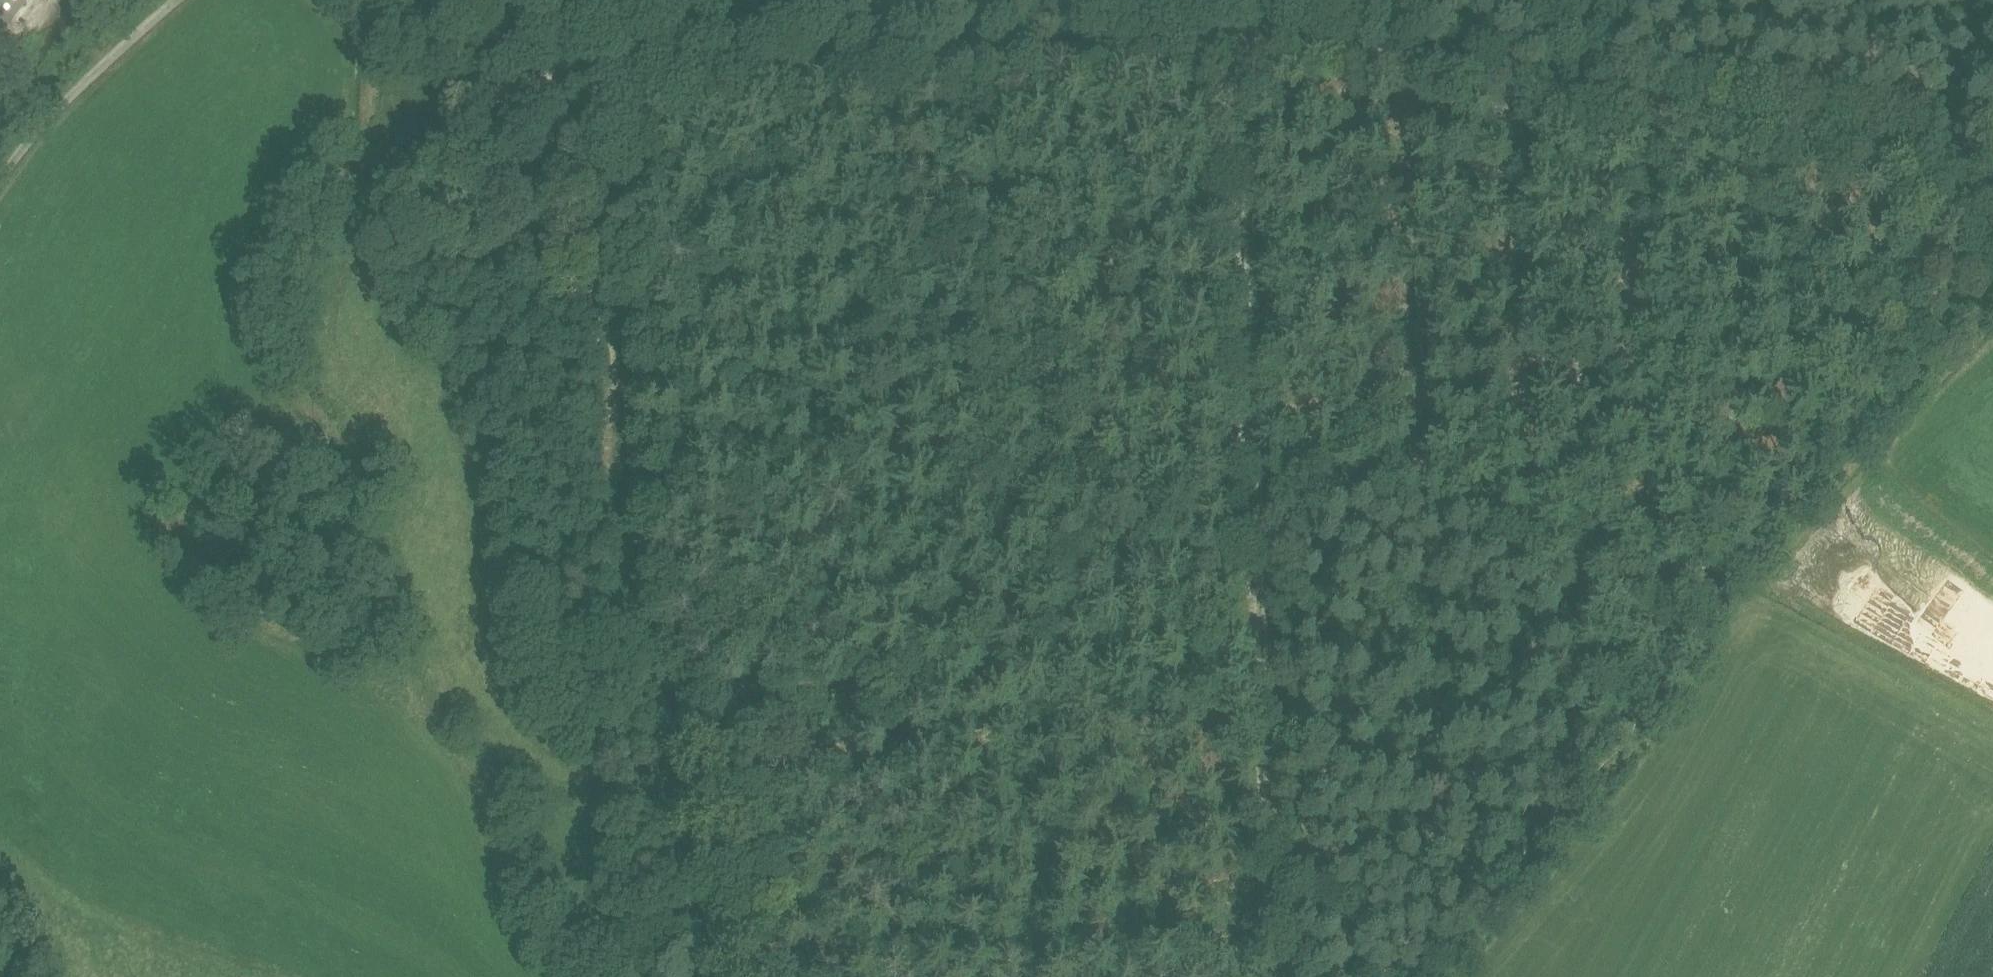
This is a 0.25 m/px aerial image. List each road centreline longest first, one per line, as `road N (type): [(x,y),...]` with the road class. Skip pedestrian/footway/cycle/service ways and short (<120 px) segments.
road 1 (track): [(1223,39),(1273,976)]
road 2 (track): [(355,0),(474,83),(1223,39)]
road 3 (track): [(1992,169),(1237,39)]
road 4 (track): [(1255,633),(740,695)]
road 5 (track): [(0,178),(65,103),(180,0)]

